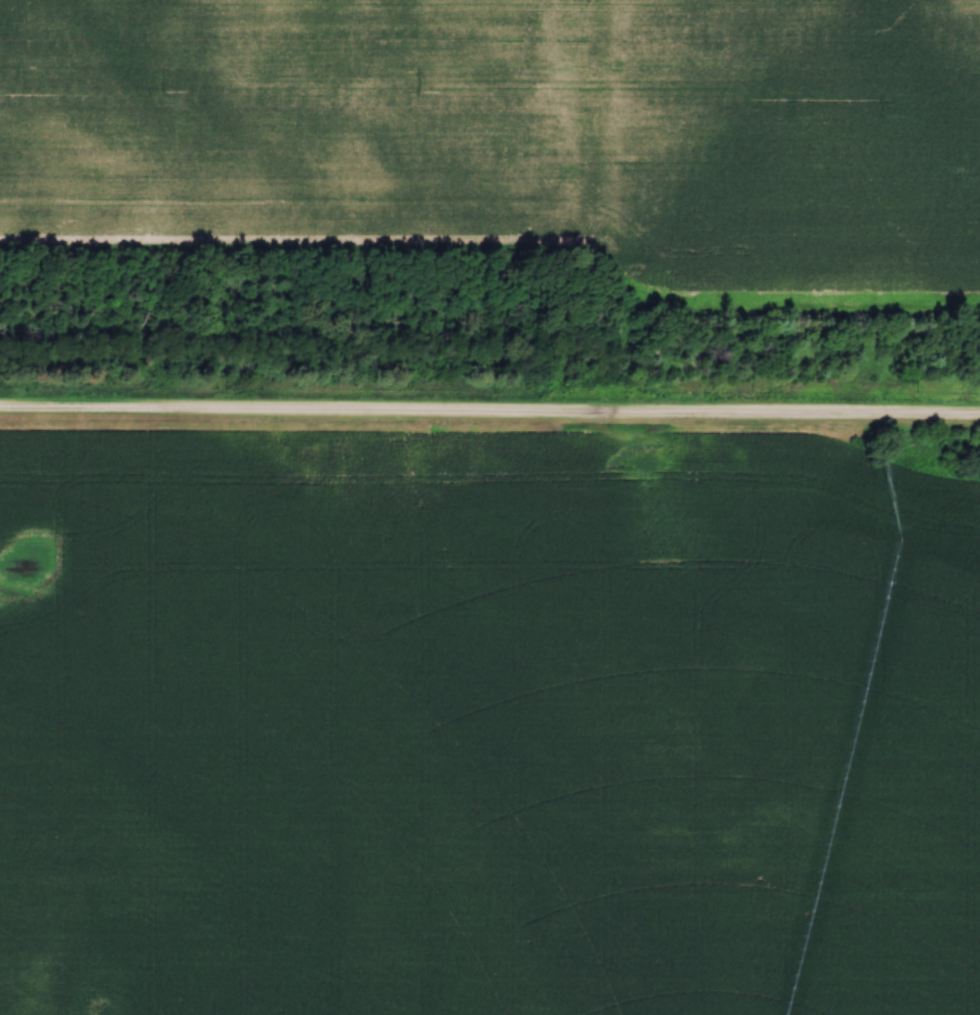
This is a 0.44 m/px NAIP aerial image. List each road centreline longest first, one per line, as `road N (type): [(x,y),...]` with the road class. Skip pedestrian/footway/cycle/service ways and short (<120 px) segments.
road 1 (residential): [(979,420),(0,414)]

